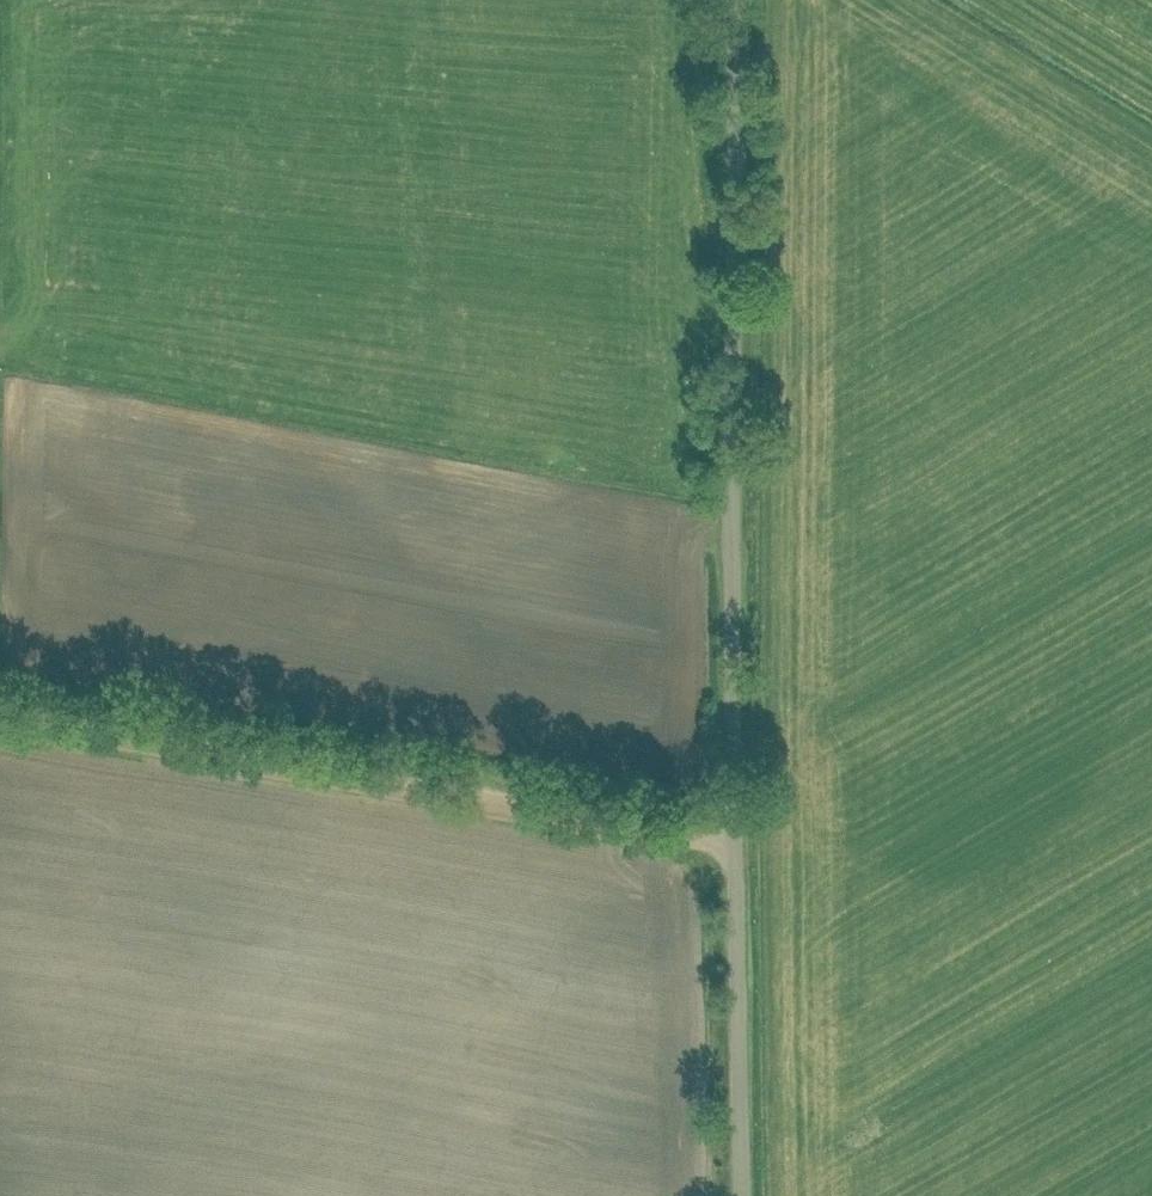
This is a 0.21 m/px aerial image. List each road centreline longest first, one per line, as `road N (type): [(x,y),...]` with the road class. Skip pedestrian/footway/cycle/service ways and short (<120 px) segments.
road 1 (unclassified): [(741,1195),(735,0)]
road 2 (track): [(733,836),(685,837),(0,708)]

